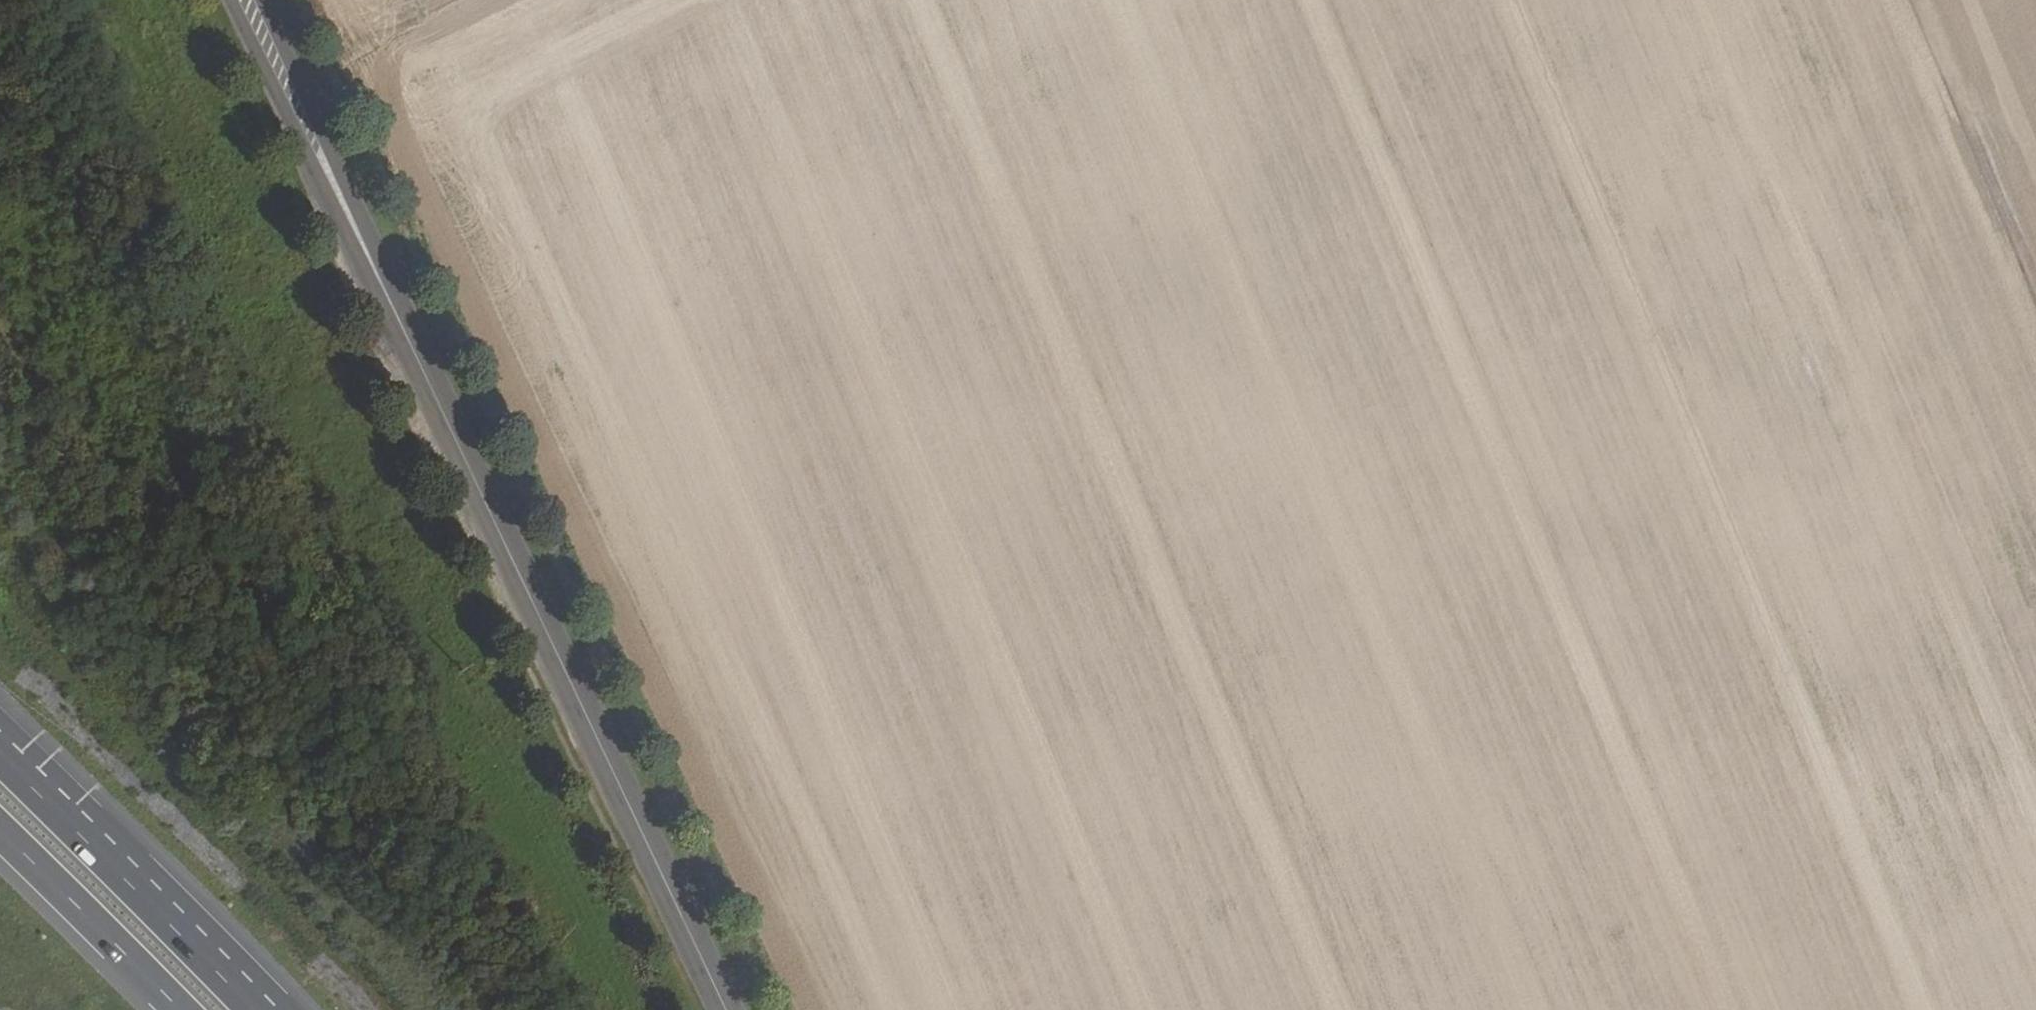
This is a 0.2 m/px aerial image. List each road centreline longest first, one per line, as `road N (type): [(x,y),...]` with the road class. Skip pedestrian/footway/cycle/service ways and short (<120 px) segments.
road 1 (tertiary): [(245,0),(724,1009)]
road 2 (motorway): [(265,1009),(0,743)]
road 3 (motorway): [(0,834),(175,1009)]

